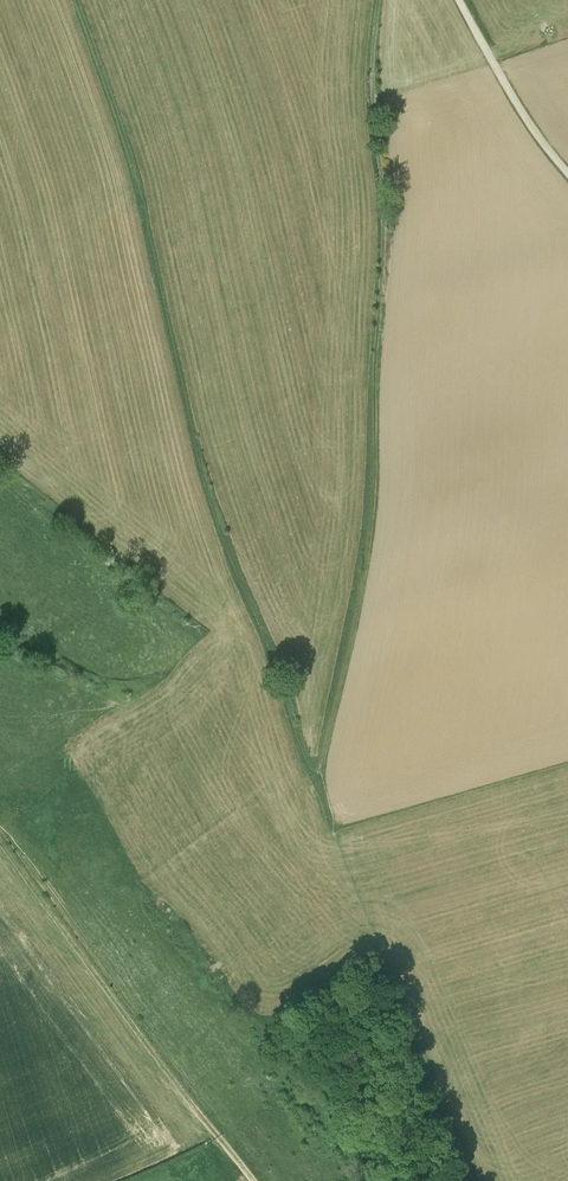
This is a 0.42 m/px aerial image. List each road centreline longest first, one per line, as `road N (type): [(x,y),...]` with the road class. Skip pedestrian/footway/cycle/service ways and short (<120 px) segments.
road 1 (track): [(74,0),(140,189),(203,472),(317,773)]
road 2 (track): [(317,773),(356,623),(372,503),(384,208),(373,73),(379,0)]
road 3 (track): [(0,844),(253,1180)]
road 4 (unclassified): [(567,171),(527,118),(460,0)]

